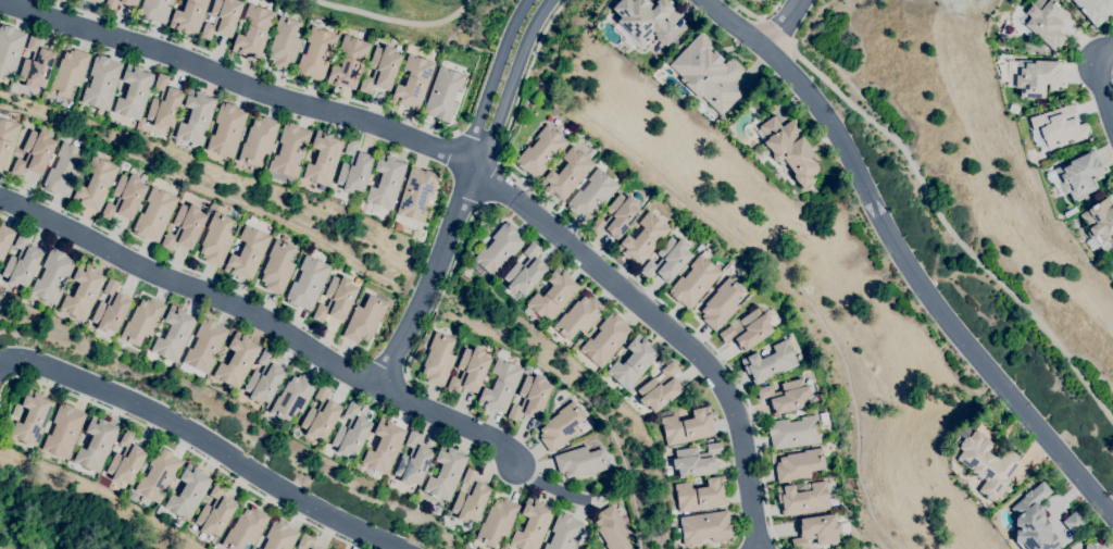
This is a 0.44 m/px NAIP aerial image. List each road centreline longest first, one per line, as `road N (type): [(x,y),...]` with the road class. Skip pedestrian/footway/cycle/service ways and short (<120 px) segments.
road 1 (residential): [(762,548),(729,388),(615,278),(491,180),(450,153),(371,121),(295,102),(3,0)]
road 2 (residential): [(710,0),(818,100),(928,292),(1112,510)]
road 3 (residential): [(518,461),(499,438),(353,371),(253,308),(170,278),(0,196)]
road 4 (residential): [(0,361),(32,359),(173,416),(310,502),(405,548)]
road 5 (residential): [(478,149),(382,384)]
road 6 (residential): [(478,149),(497,130),(550,0)]
road 7 (residential): [(526,0),(476,135),(478,149)]
road 8 (track): [(473,0),(430,24),(326,0)]

